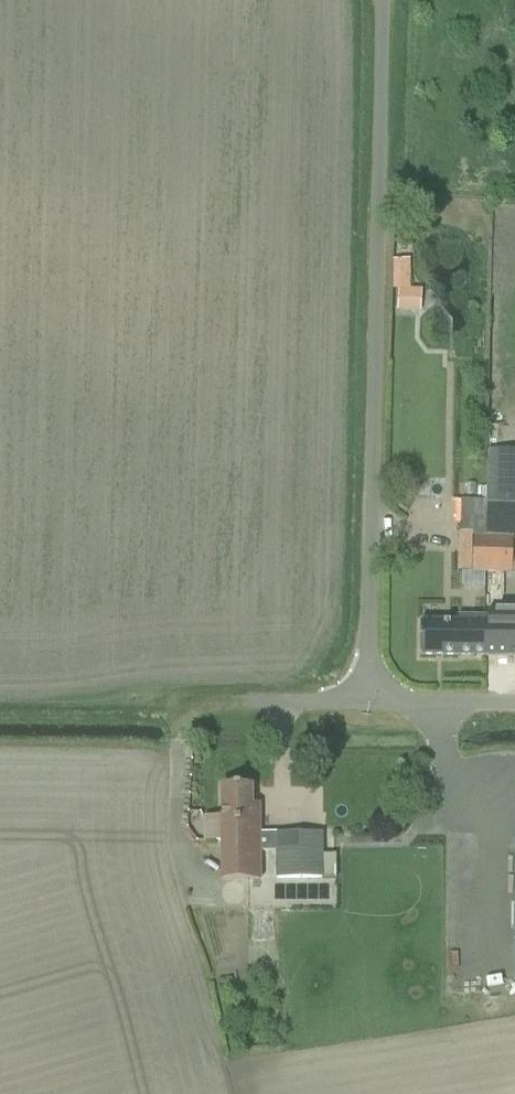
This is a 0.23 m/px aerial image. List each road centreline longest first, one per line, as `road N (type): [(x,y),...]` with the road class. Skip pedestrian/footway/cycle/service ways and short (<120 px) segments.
road 1 (unclassified): [(514,712),(412,713),(387,699),(369,669),(384,0)]

